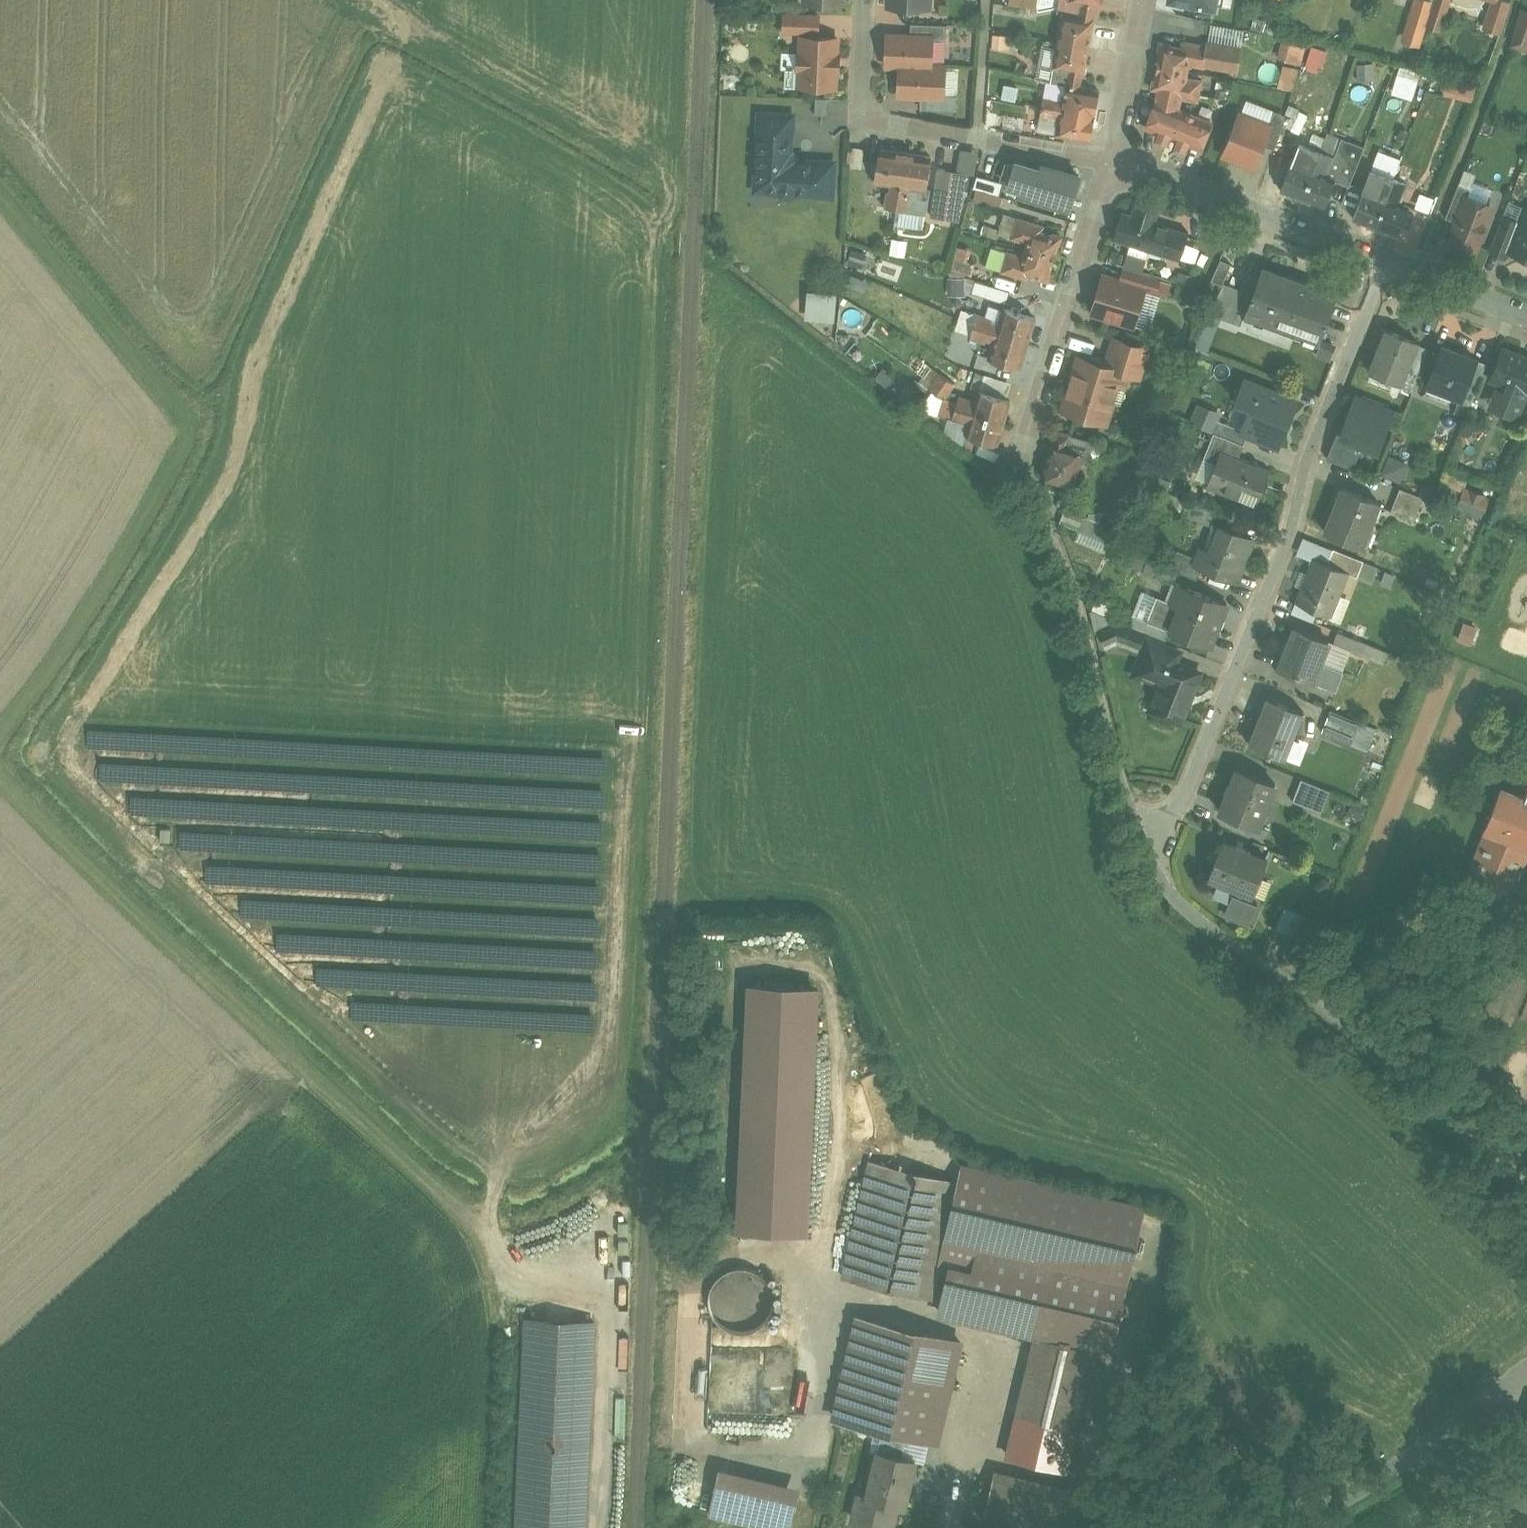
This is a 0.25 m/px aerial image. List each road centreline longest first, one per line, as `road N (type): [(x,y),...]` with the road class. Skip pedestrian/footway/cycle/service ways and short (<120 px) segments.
road 1 (residential): [(1112,158),(1020,467),(1071,598),(1147,873)]
road 2 (residential): [(1385,267),(1309,453),(1295,524),(1147,873)]
road 3 (residential): [(1147,873),(1207,932),(1301,989),(1526,1184)]
road 4 (residential): [(1112,158),(897,125),(873,111),(863,93),(867,0)]
road 5 (unclassified): [(1526,1363),(1380,1476),(1238,1527)]
road 6 (residential): [(1385,267),(1112,158)]
road 7 (residential): [(1143,0),(1112,158)]
road 8 (residential): [(1526,321),(1385,267)]

